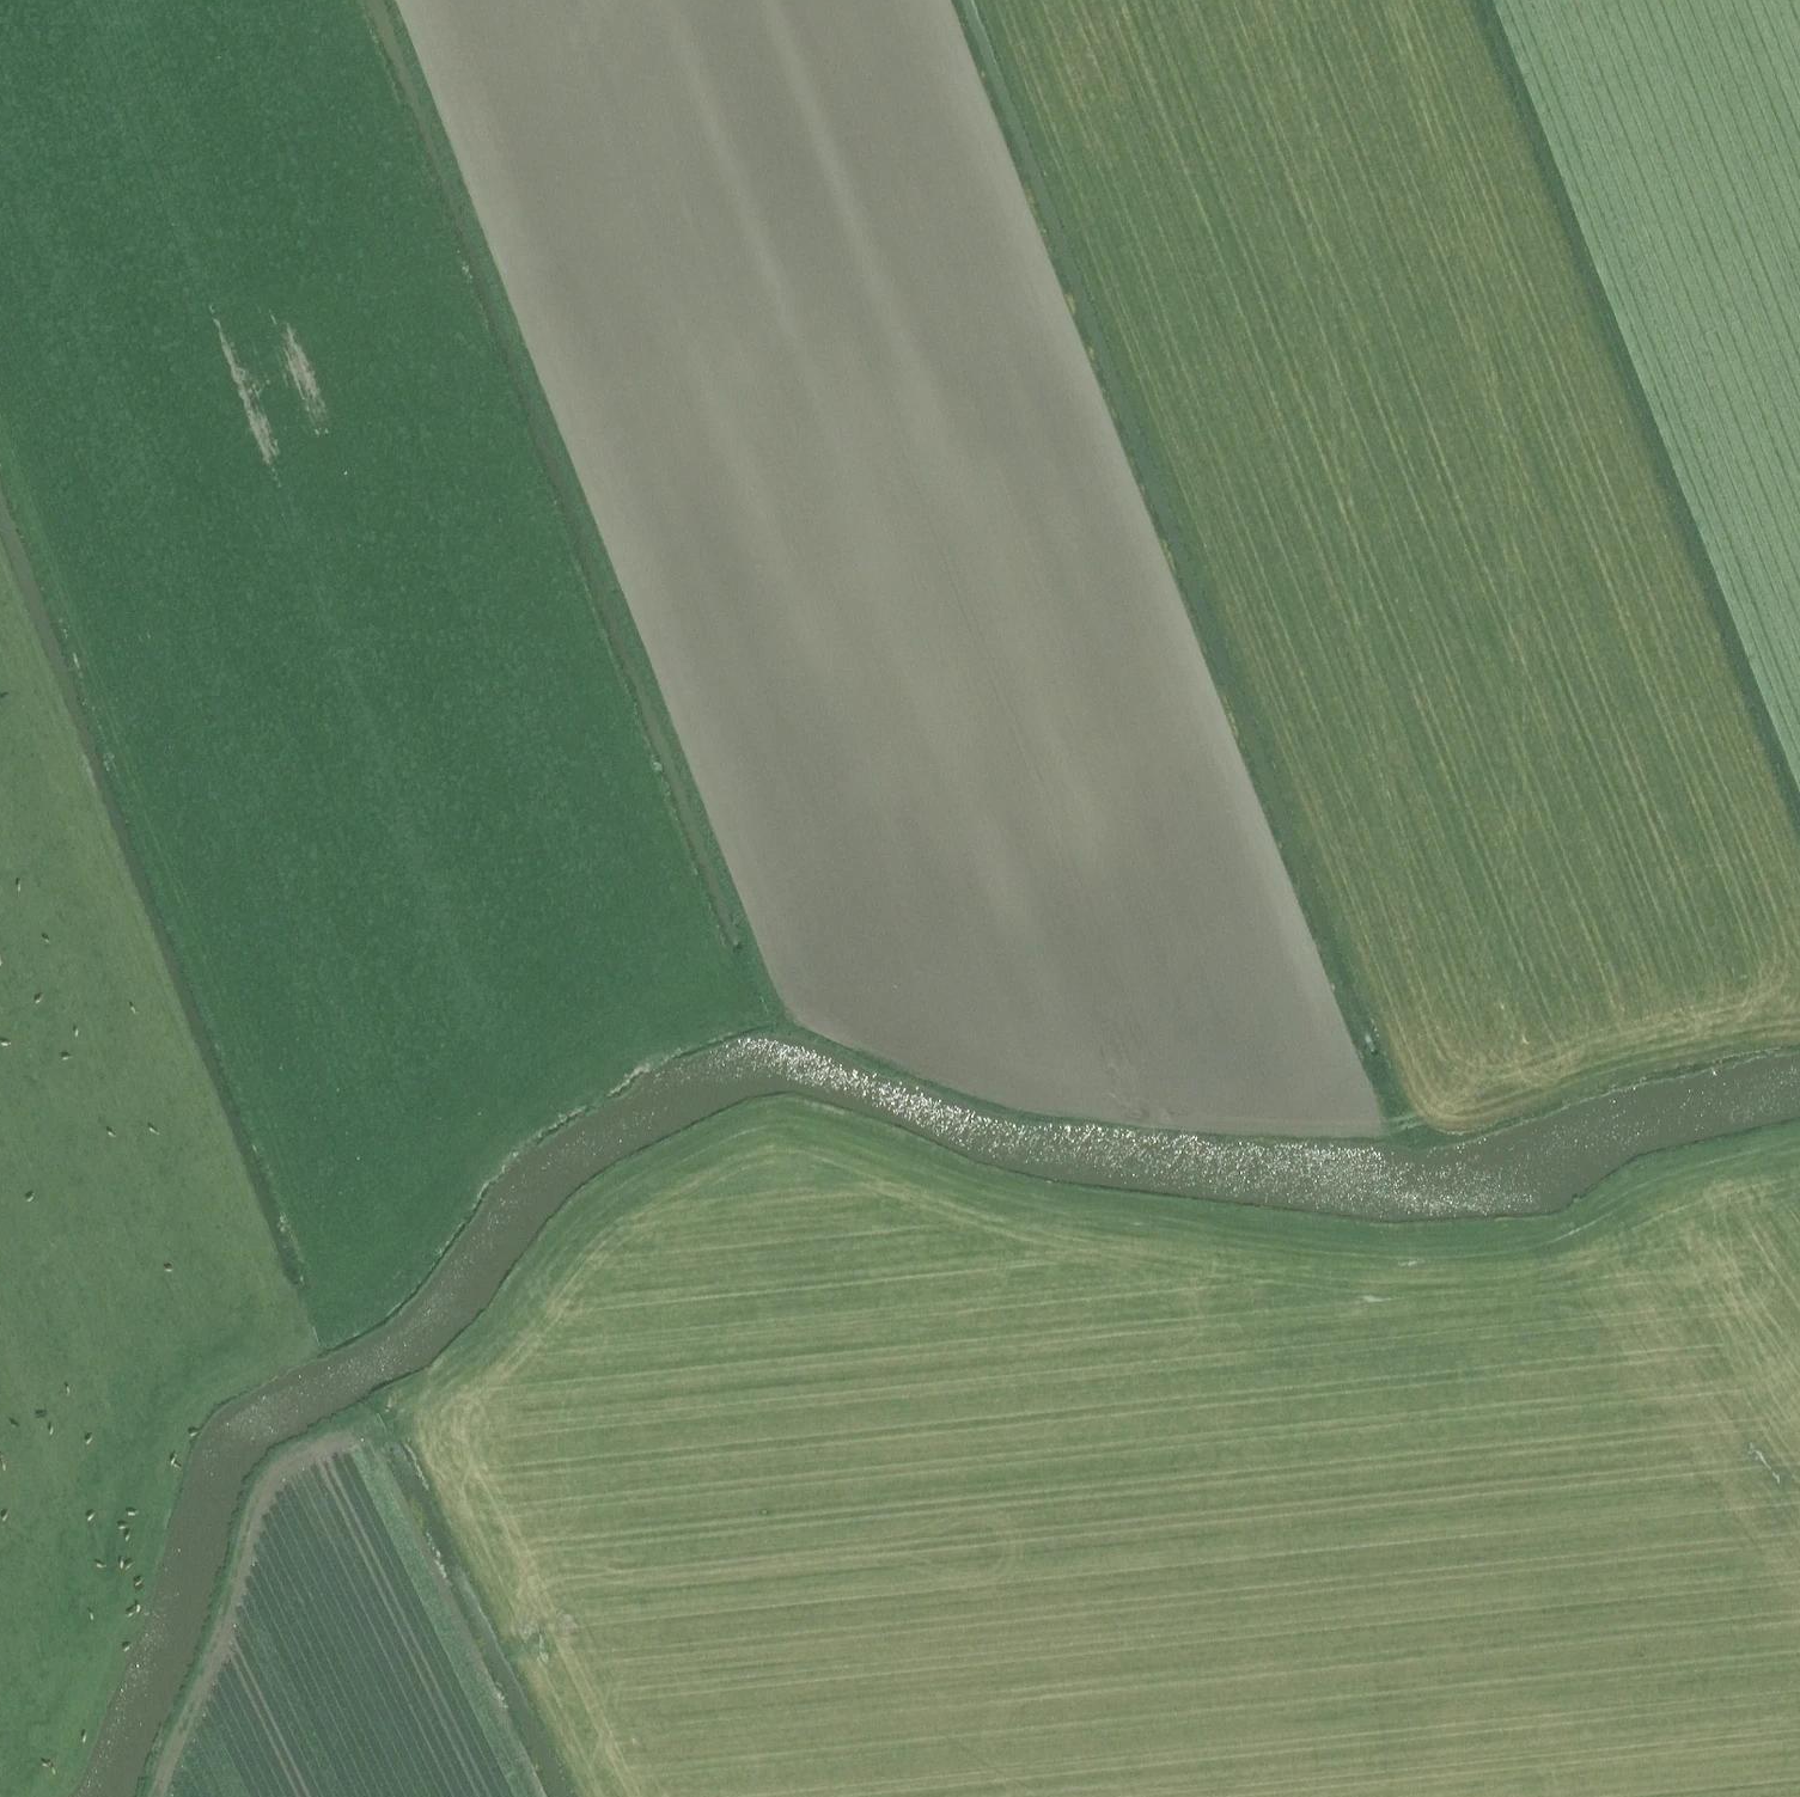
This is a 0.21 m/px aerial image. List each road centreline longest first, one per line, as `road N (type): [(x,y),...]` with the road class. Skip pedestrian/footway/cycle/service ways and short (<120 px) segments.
road 1 (track): [(337,1316),(0,438)]

